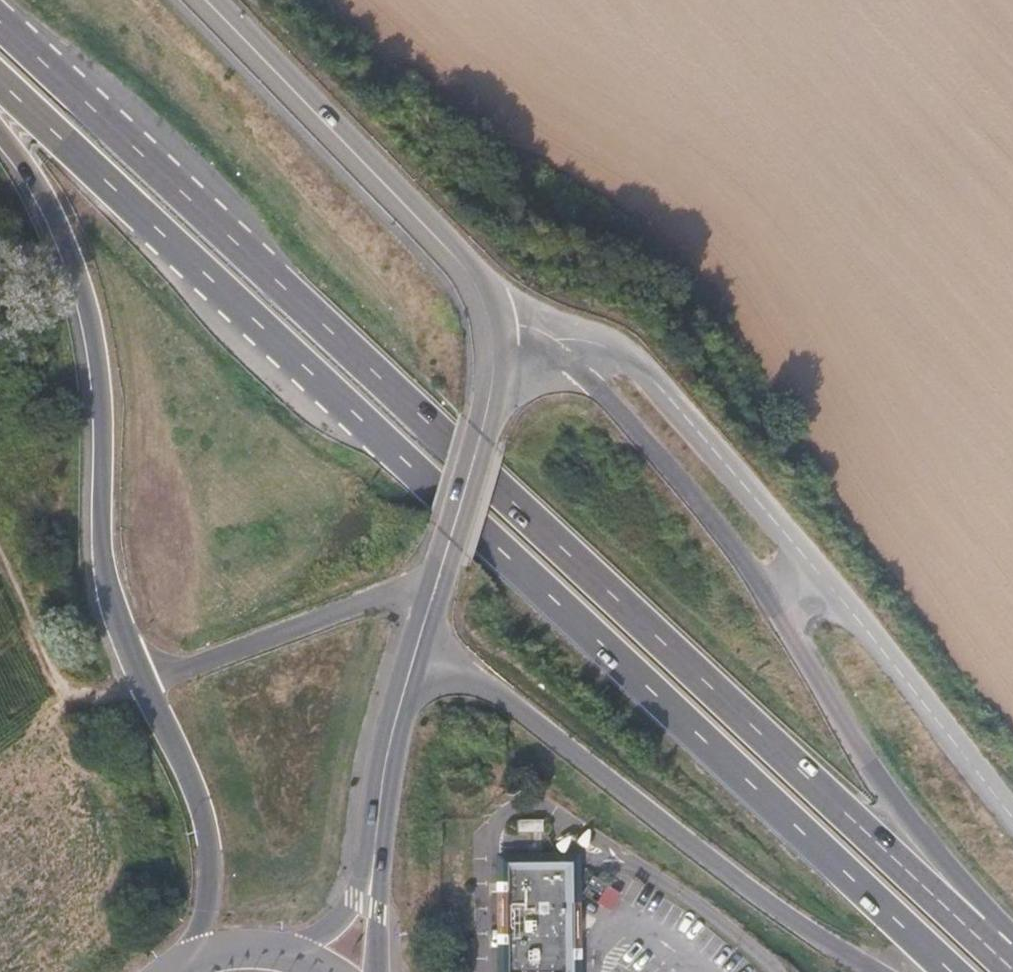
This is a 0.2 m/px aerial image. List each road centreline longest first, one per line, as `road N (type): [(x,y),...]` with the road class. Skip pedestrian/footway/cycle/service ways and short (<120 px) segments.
road 1 (trunk): [(975,934),(0,23)]
road 2 (trunk): [(0,80),(956,971)]
road 3 (trunk): [(0,134),(49,212),(91,333),(105,572),(205,829),(206,914),(190,965)]
road 4 (trunk): [(416,652),(484,687),(691,846),(875,971)]
road 5 (tertiary): [(205,0),(474,276),(494,308)]
road 6 (trunk): [(975,934),(963,882),(864,760),(772,607)]
road 7 (trunk): [(772,607),(730,543),(574,367)]
road 8 (track): [(438,579),(144,681)]
road 9 (unclassified): [(820,574),(1012,817)]
road 10 (unclassified): [(632,366),(820,574)]
road 11 (tertiary): [(485,426),(416,652)]
road 12 (tertiary): [(384,770),(353,900),(314,941),(270,954)]
road 13 (tertiary): [(376,971),(384,770)]
road 14 (unclassified): [(632,366),(583,335),(494,308)]
road 15 (tertiary): [(416,652),(384,770)]

